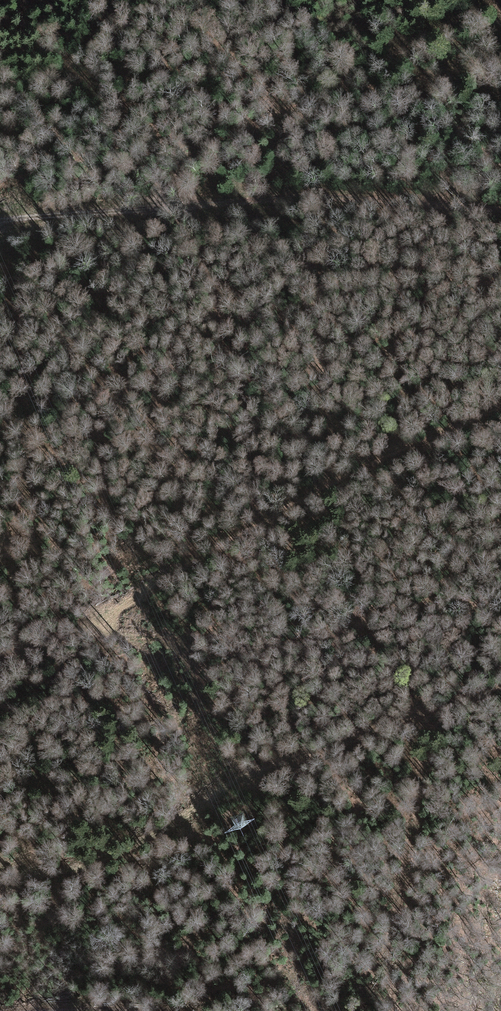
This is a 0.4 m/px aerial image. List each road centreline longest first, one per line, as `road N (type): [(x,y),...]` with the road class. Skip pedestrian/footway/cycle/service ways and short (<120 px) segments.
road 1 (track): [(0,650),(102,622),(288,507),(500,405)]
road 2 (track): [(0,893),(137,844),(243,777),(500,686)]
road 3 (track): [(0,218),(265,195),(500,208)]
road 4 (track): [(25,1010),(208,1010)]

